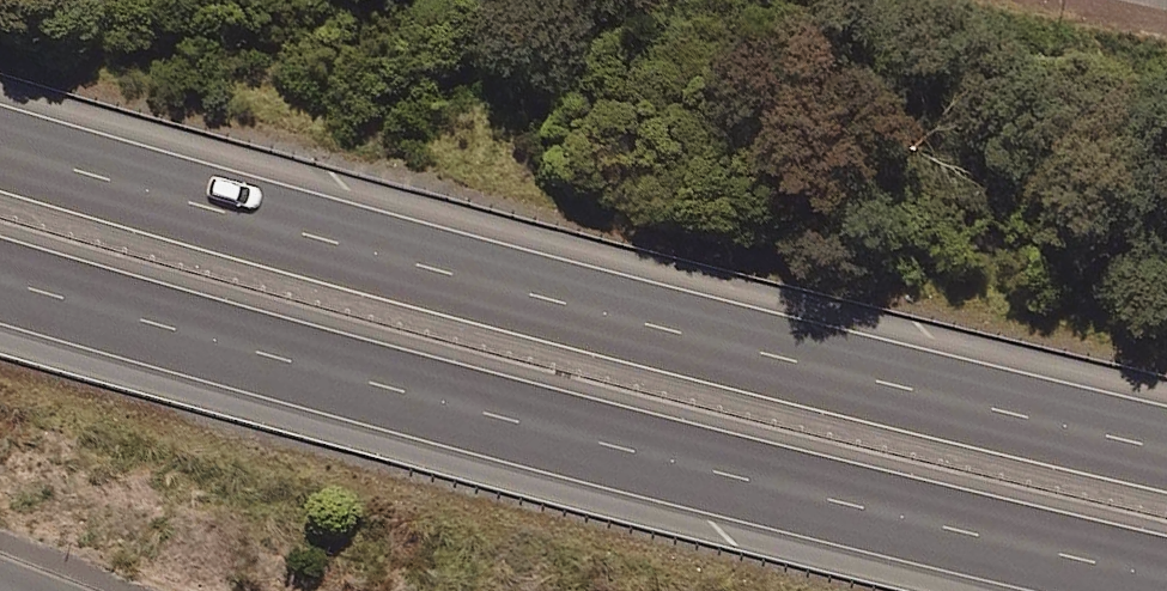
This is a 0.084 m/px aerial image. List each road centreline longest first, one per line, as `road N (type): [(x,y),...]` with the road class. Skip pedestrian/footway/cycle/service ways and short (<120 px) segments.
road 1 (motorway): [(1166,580),(456,403),(0,275)]
road 2 (motorway): [(0,150),(238,219),(1166,446)]

